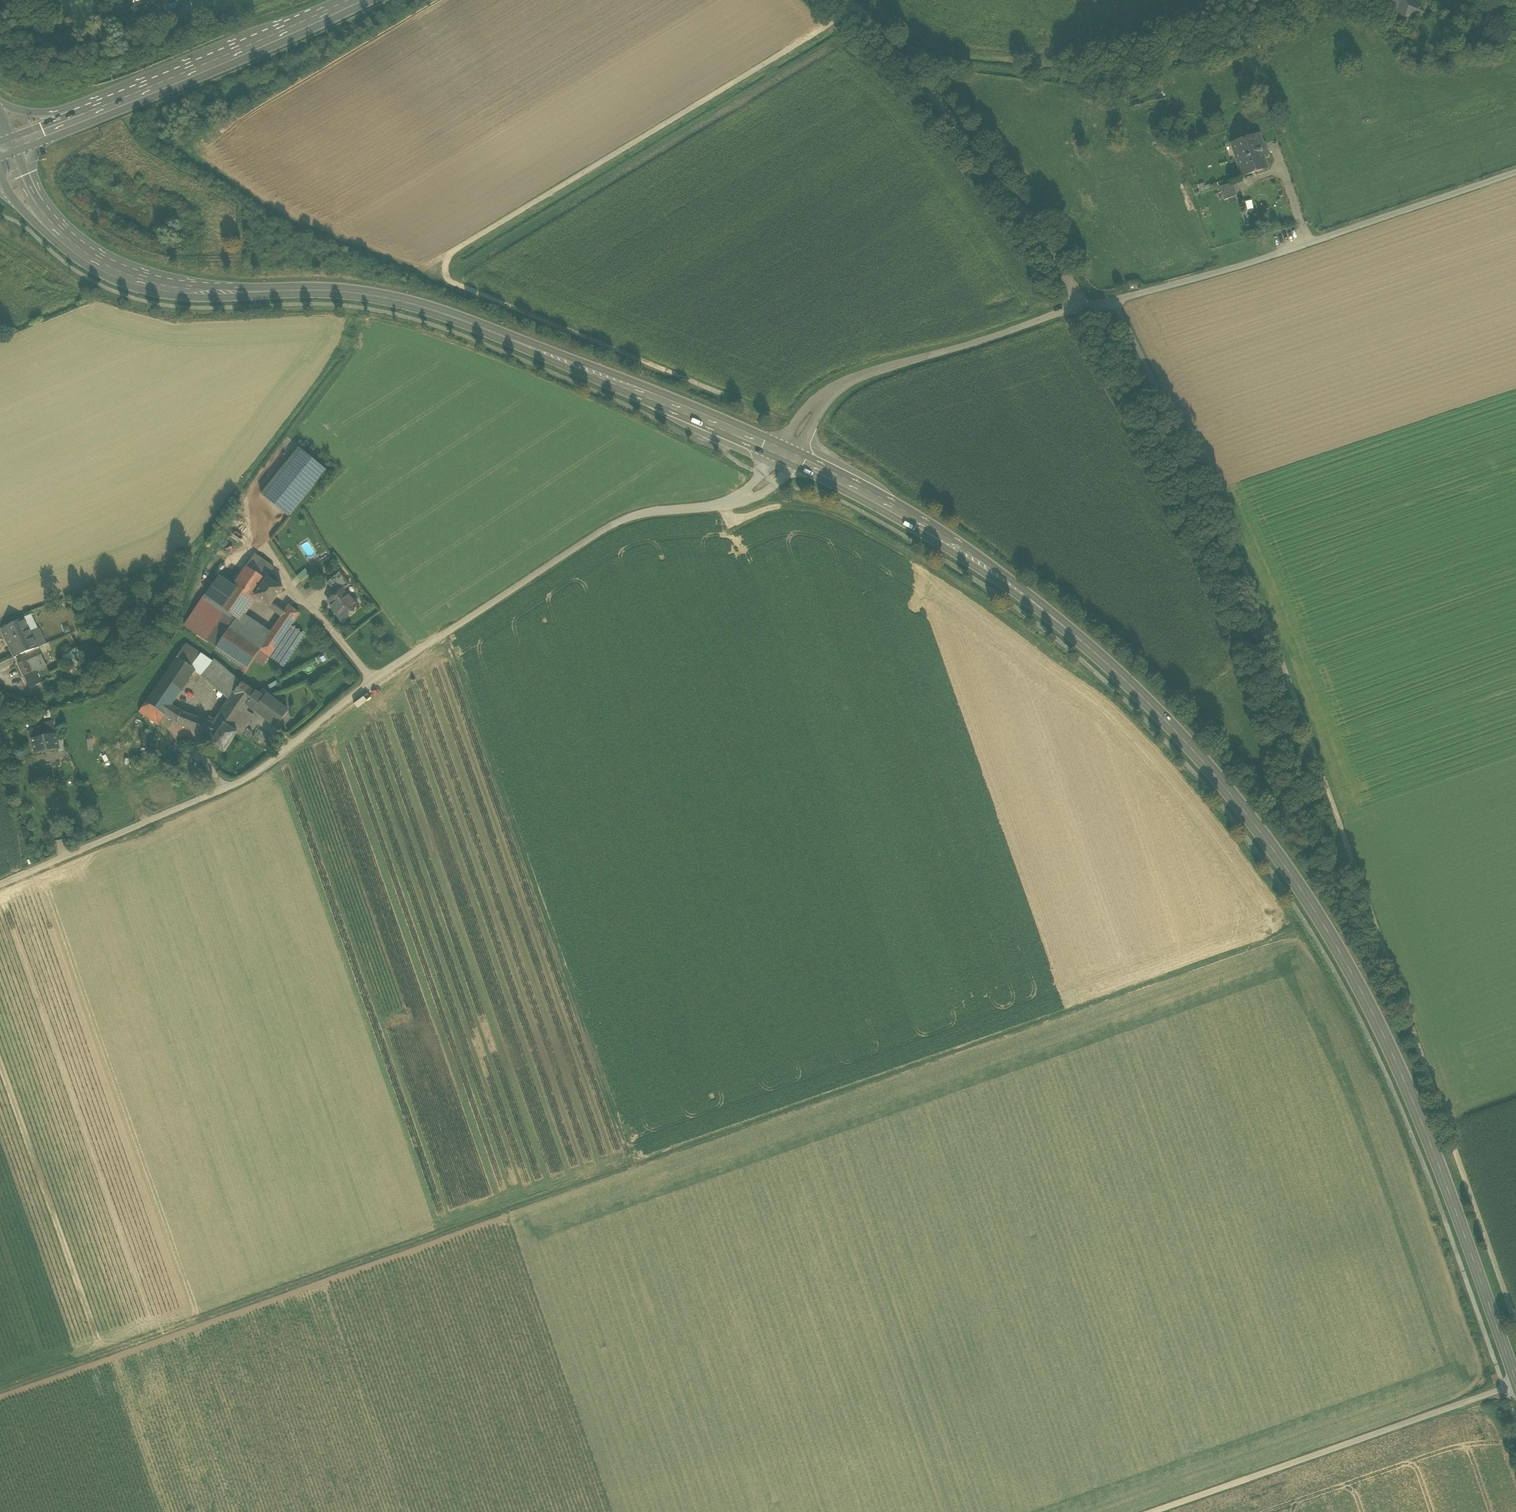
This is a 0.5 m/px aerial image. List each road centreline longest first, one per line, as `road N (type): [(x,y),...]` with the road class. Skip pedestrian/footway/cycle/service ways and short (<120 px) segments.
road 1 (secondary): [(793,458),(897,511),(1046,611),(1135,690),(1244,811),(1326,929),(1394,1057),(1515,1381)]
road 2 (track): [(1116,302),(1247,570),(1515,1323)]
road 3 (track): [(853,11),(441,258),(439,270),(796,423)]
road 4 (unclassified): [(0,884),(238,783),(371,680),(617,522),(724,504)]
road 5 (unclassified): [(826,396),(861,376),(1260,260),(1515,171)]
road 6 (secondary): [(269,292),(320,290),(420,306),(777,450)]
road 7 (track): [(843,0),(985,159),(1080,308)]
road 8 (track): [(1152,1511),(1515,1383)]
road 9 (secondary): [(269,292),(170,283),(108,262),(50,215),(13,146)]
road 10 (secondary): [(9,194),(74,257),(118,282),(184,297),(269,292)]
road 11 (primary): [(104,110),(354,0)]

